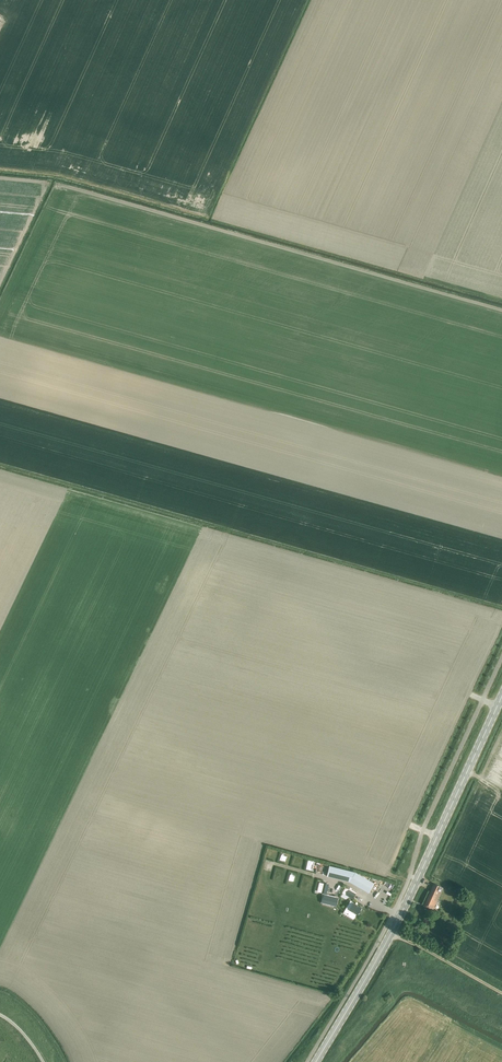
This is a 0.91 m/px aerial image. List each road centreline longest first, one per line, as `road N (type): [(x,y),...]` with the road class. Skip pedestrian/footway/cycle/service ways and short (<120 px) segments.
road 1 (secondary): [(315,1061),(391,933),(501,693)]
road 2 (track): [(501,993),(391,933)]

